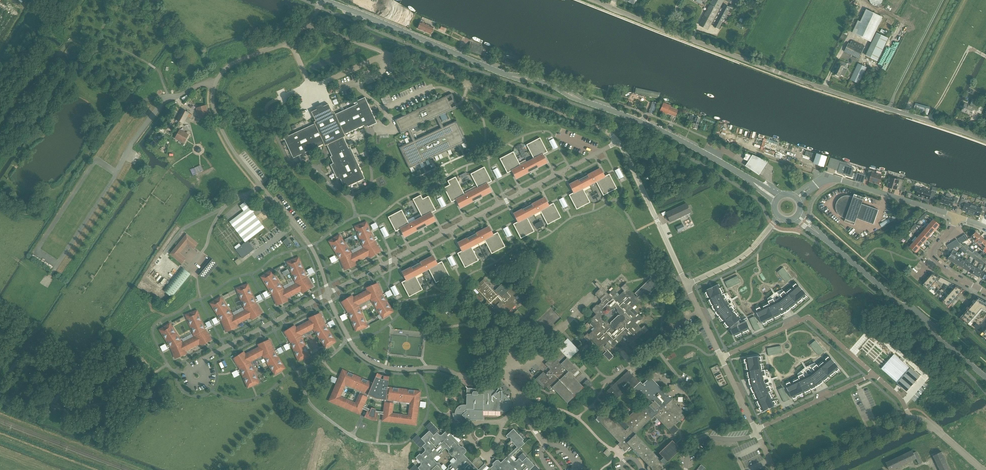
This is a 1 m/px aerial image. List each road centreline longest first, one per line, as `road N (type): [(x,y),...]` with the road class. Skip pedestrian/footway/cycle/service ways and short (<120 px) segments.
road 1 (tertiary): [(985,140),(592,0)]
road 2 (secondary): [(504,73),(322,0)]
road 3 (secondary): [(751,181),(590,103)]
road 4 (tertiary): [(956,217),(832,180)]

